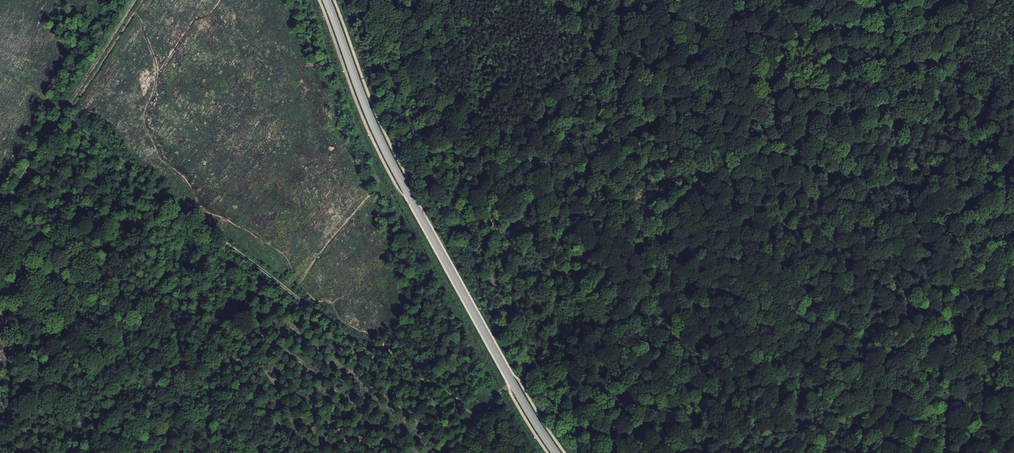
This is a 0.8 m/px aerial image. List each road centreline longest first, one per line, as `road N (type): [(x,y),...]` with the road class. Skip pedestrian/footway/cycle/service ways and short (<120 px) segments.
road 1 (tertiary): [(556,452),(385,149),(327,0)]

